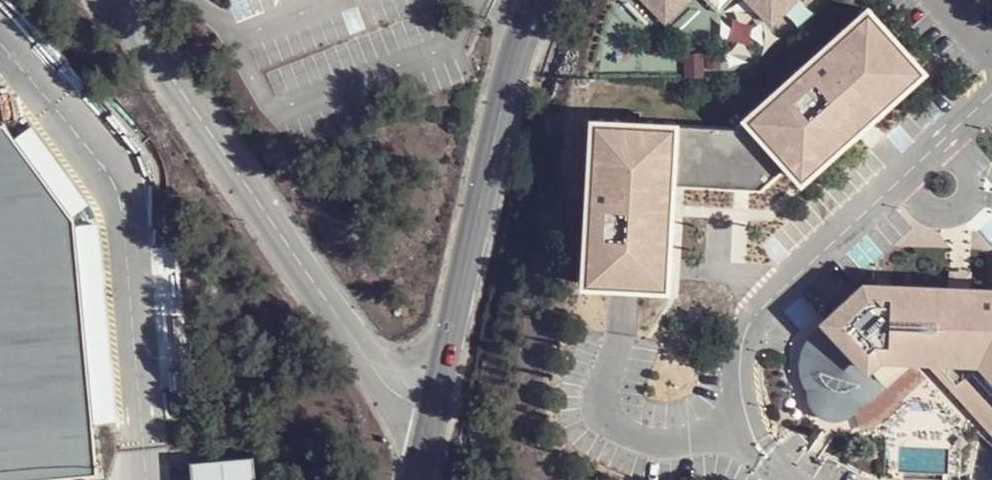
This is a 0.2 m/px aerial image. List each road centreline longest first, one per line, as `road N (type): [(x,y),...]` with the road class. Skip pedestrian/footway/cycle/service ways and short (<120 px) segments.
road 1 (unclassified): [(432,405),(389,386),(369,364),(120,0)]
road 2 (unclassified): [(537,0),(507,85),(432,405)]

